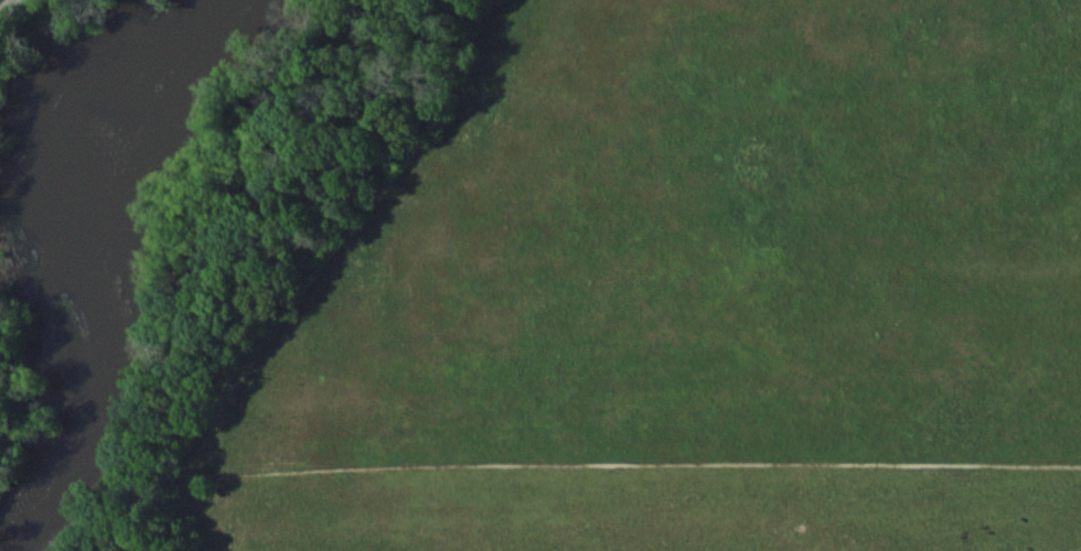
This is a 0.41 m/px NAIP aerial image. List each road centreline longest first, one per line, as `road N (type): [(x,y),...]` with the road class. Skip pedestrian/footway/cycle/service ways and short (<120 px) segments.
road 1 (residential): [(700,260),(834,0)]

